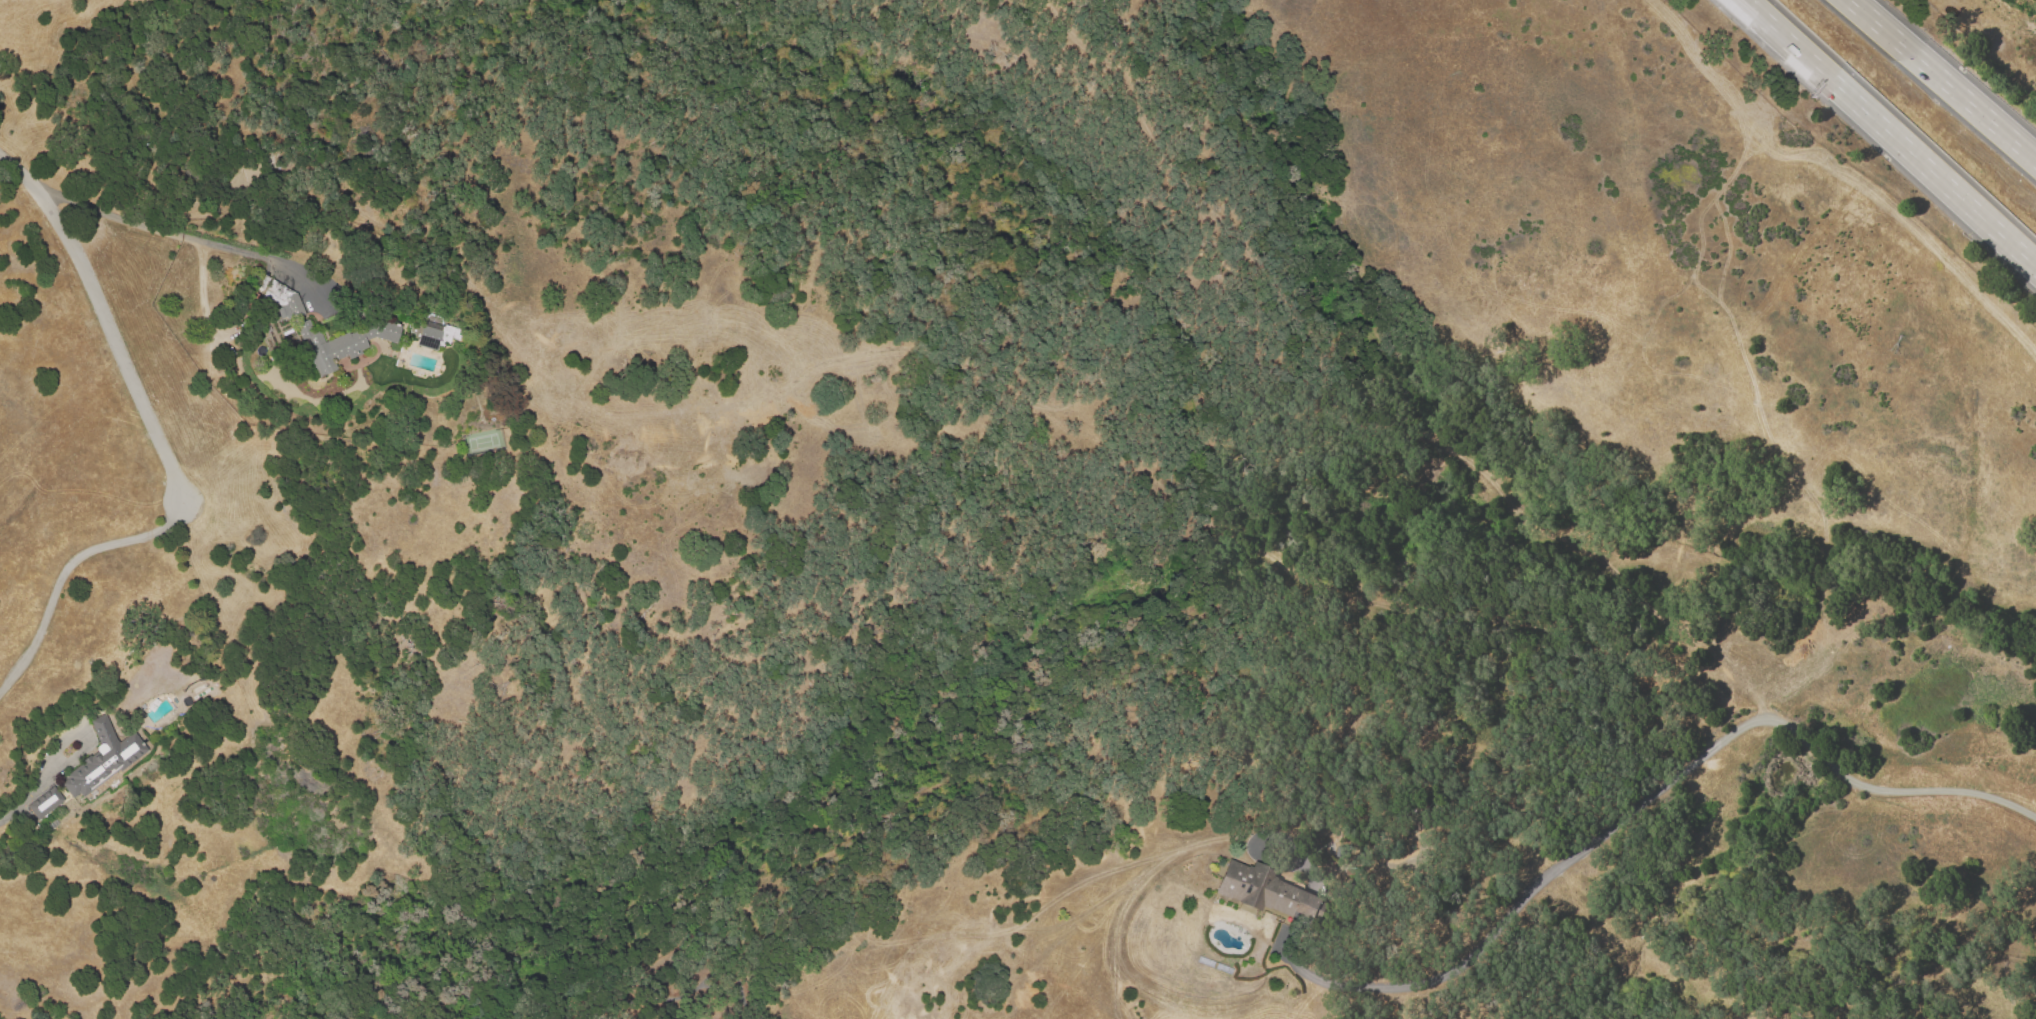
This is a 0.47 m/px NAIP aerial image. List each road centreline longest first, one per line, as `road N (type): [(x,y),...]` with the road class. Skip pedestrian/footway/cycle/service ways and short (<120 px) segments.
road 1 (motorway): [(1743,0),(2035,267)]
road 2 (motorway): [(2035,159),(1852,0)]

